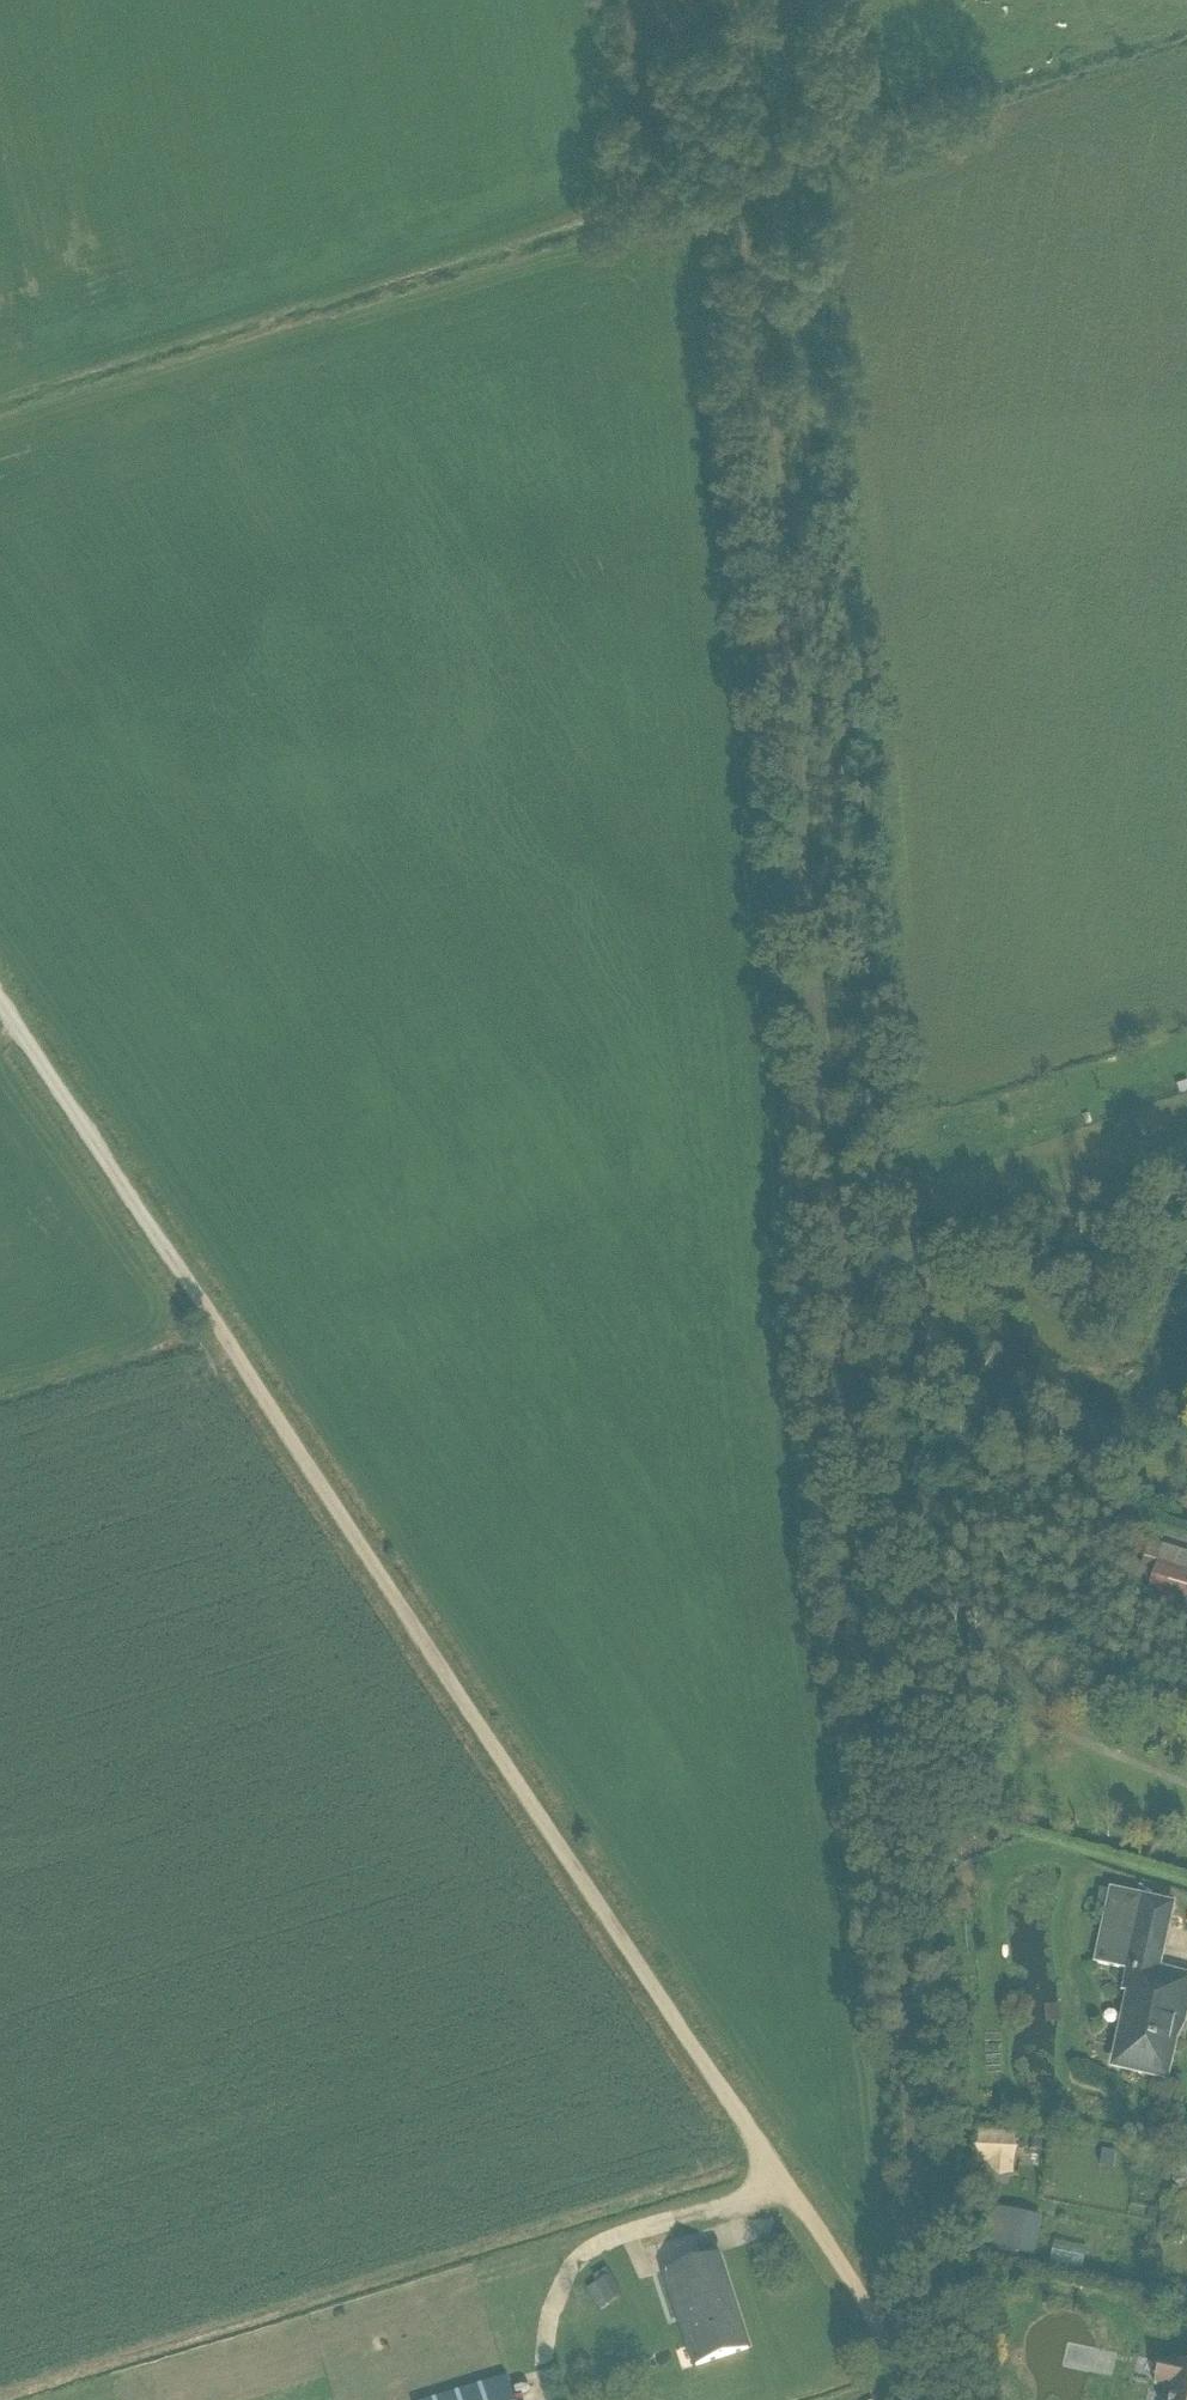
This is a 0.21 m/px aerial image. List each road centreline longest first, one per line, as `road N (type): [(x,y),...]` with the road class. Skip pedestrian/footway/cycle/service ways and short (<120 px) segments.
road 1 (track): [(900,2399),(897,2364),(773,2163),(0,1002)]

